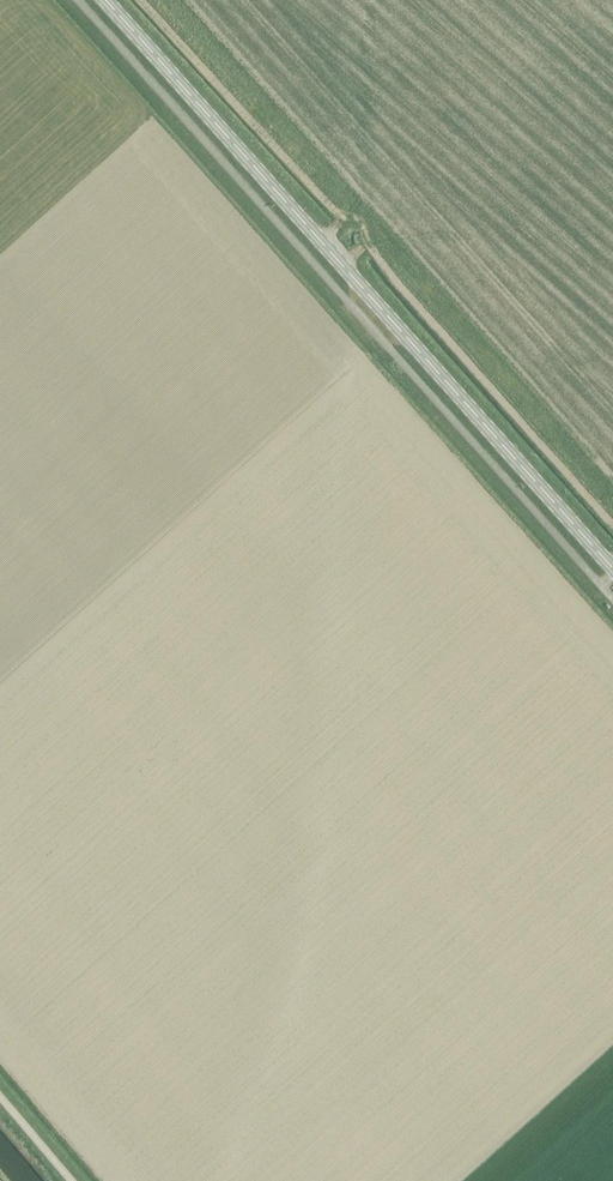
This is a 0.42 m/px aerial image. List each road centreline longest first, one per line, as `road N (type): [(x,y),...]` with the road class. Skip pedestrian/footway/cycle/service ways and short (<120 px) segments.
road 1 (secondary): [(612,569),(104,0)]

